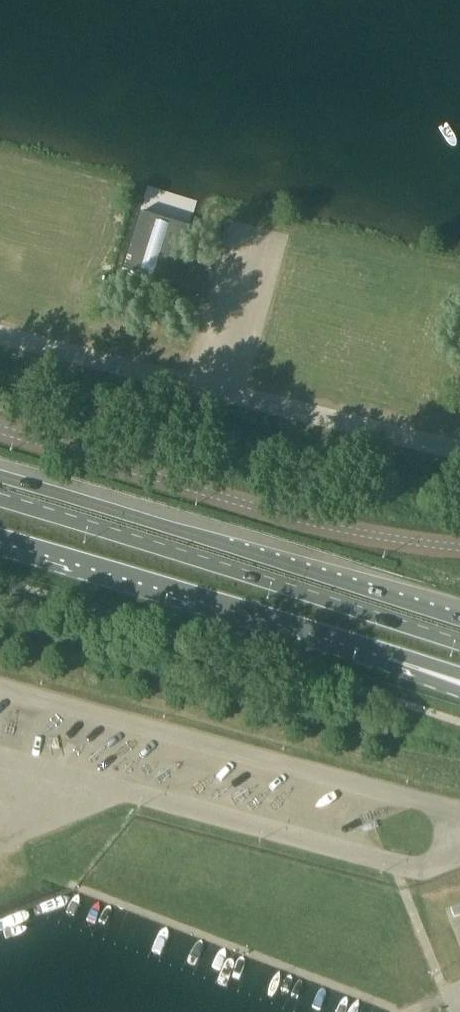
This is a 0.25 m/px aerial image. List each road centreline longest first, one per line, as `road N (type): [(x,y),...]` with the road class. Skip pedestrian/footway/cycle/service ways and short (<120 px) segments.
road 1 (primary): [(459,644),(0,498)]
road 2 (secondary): [(459,619),(0,475)]
road 3 (unclassified): [(459,546),(408,541),(0,423)]
road 4 (primary): [(0,541),(375,655)]

